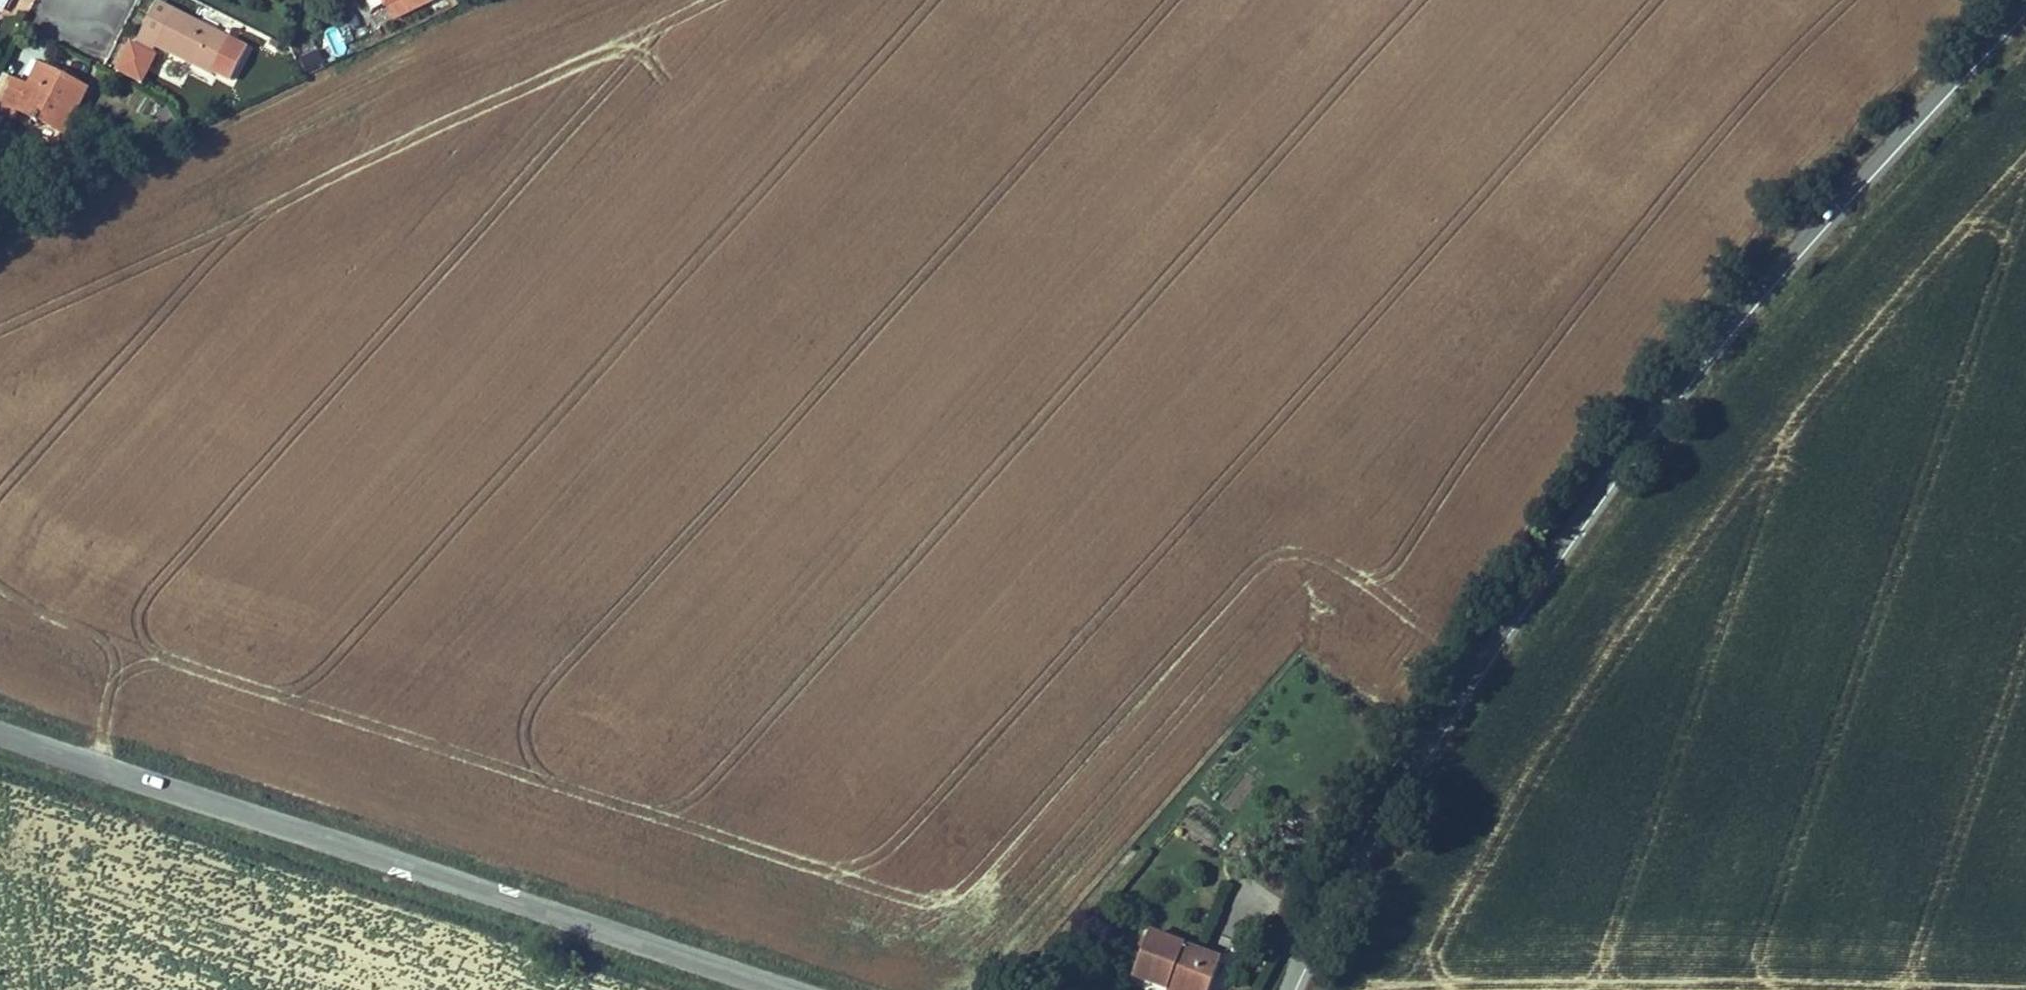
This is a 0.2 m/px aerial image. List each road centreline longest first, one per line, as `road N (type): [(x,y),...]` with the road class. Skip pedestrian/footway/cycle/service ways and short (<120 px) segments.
road 1 (residential): [(1296,989),(1440,731),(1743,288),(2023,0)]
road 2 (tertiary): [(0,730),(777,989)]

